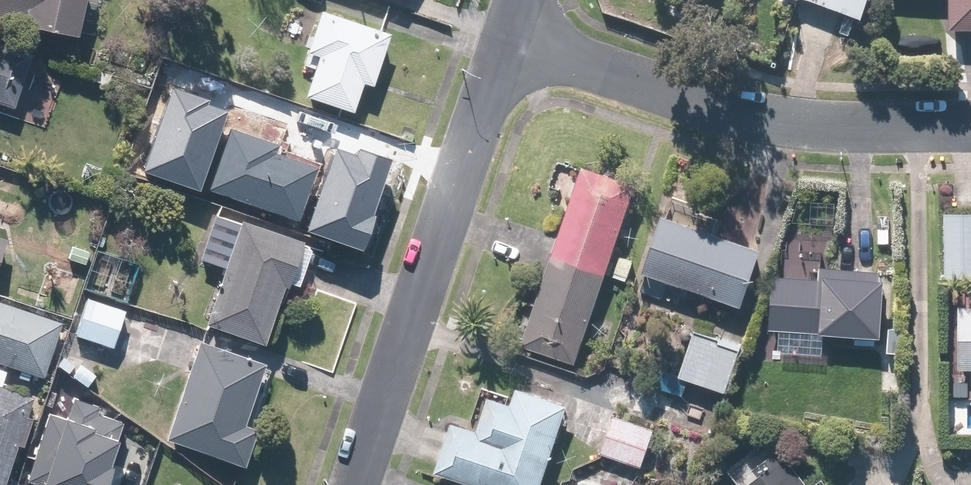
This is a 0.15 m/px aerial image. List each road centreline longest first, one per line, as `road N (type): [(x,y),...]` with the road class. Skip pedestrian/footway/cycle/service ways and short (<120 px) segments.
road 1 (residential): [(970,125),(859,127),(692,102),(502,33)]
road 2 (residential): [(502,33),(351,484)]

